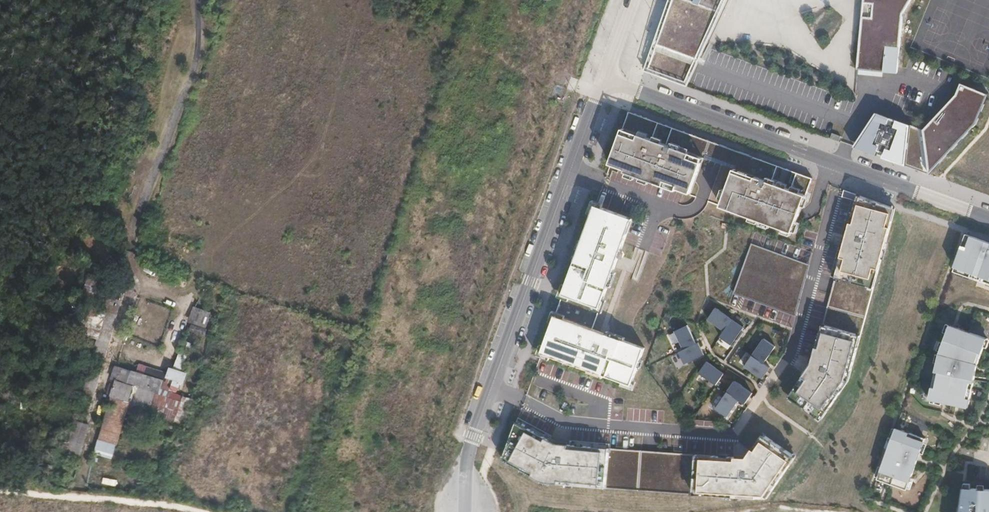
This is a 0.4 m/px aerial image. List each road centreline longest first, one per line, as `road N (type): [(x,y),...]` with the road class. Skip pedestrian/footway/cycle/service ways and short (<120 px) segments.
road 1 (residential): [(605,78),(474,436),(465,511)]
road 2 (residential): [(605,78),(988,218)]

